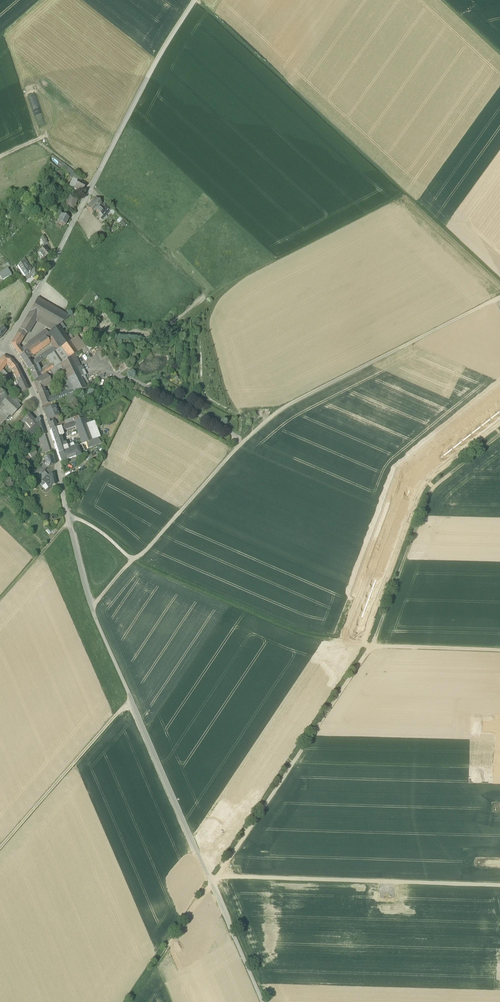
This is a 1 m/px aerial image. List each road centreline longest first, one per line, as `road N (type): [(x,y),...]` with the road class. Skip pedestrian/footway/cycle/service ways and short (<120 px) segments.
road 1 (track): [(219,877),(371,645),(431,489),(499,435)]
road 2 (unclassified): [(68,514),(100,629),(264,1001)]
road 3 (track): [(499,298),(270,417),(133,559)]
road 4 (track): [(197,0),(499,283)]
road 5 (track): [(133,559),(306,635),(499,650)]
road 6 (track): [(407,193),(208,295),(92,188)]
road 7 (track): [(212,883),(232,877),(499,887)]
road 8 (residential): [(4,348),(101,170)]
road 9 (track): [(130,698),(0,848)]
road 10 (unclassified): [(101,170),(195,0)]
road 11 (residential): [(4,348),(35,396),(68,514)]
road 12 (track): [(92,357),(102,371),(140,384),(239,446)]
road 13 (track): [(212,883),(130,1001)]

